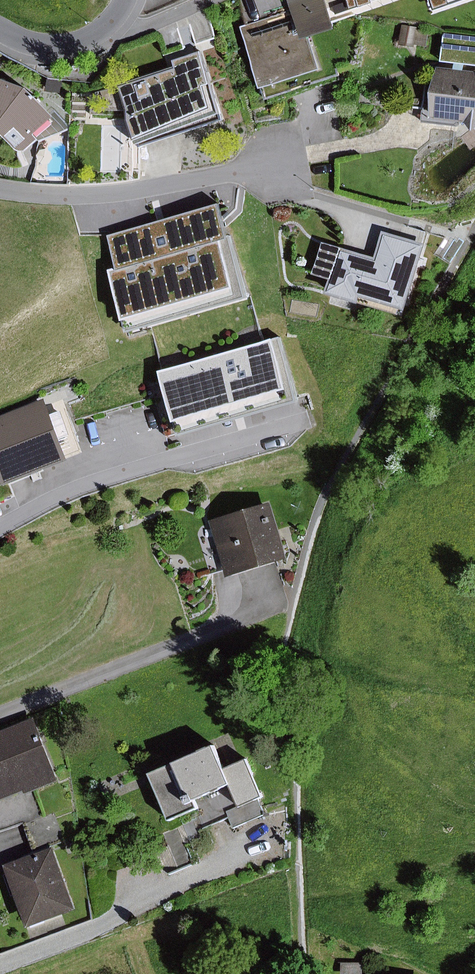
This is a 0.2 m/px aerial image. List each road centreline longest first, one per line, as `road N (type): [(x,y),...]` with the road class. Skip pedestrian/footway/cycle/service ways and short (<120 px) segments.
road 1 (residential): [(0,187),(133,193),(305,157)]
road 2 (residential): [(0,719),(282,604)]
road 3 (residential): [(185,440),(96,471),(0,528)]
road 4 (residential): [(0,31),(49,49),(88,41),(117,21),(125,0)]

